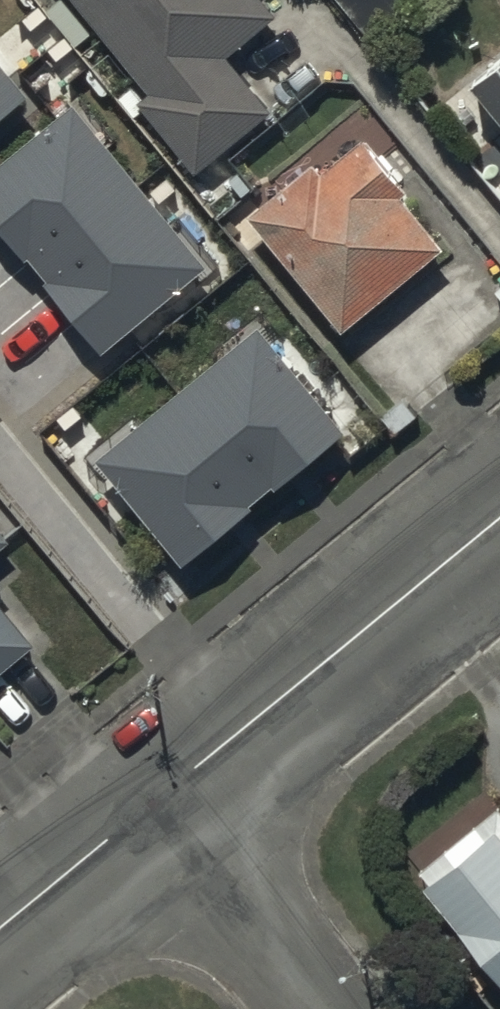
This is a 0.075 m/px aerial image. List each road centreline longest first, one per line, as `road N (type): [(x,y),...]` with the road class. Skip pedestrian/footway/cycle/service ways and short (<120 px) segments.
road 1 (unclassified): [(499,523),(158,804)]
road 2 (residential): [(327,1008),(158,804)]
road 3 (unclassified): [(158,804),(0,934)]

